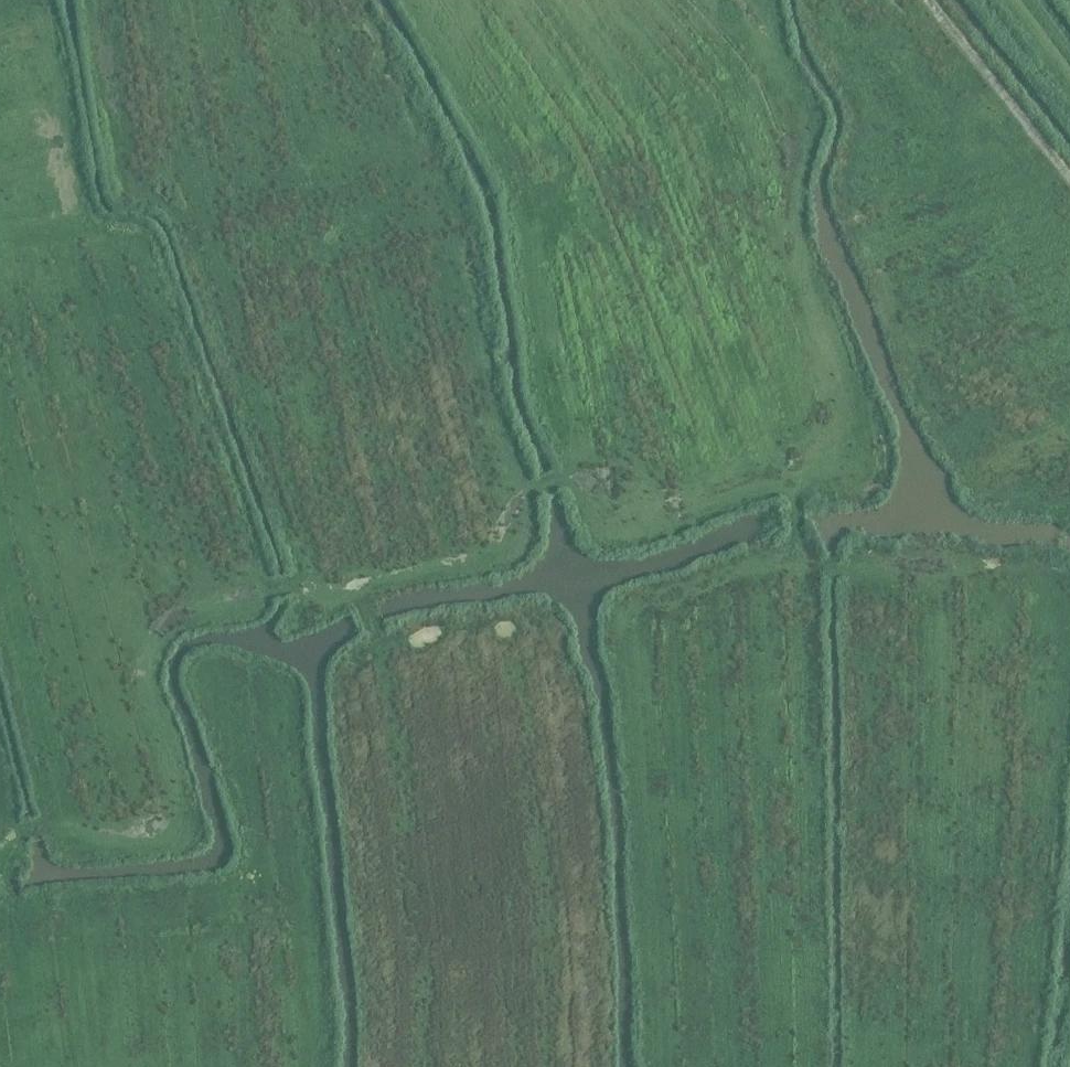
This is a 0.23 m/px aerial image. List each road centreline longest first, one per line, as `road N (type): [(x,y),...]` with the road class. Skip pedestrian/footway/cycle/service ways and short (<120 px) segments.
road 1 (track): [(0,827),(135,847),(161,847),(173,838),(185,814),(185,792),(147,672),(158,640),(199,609),(292,586),(346,597),(396,578),(472,566),(499,542),(514,504),(550,483),(653,523),(821,461),(840,416),(799,245),(796,143),(755,0)]
road 2 (track): [(1069,182),(926,0)]

